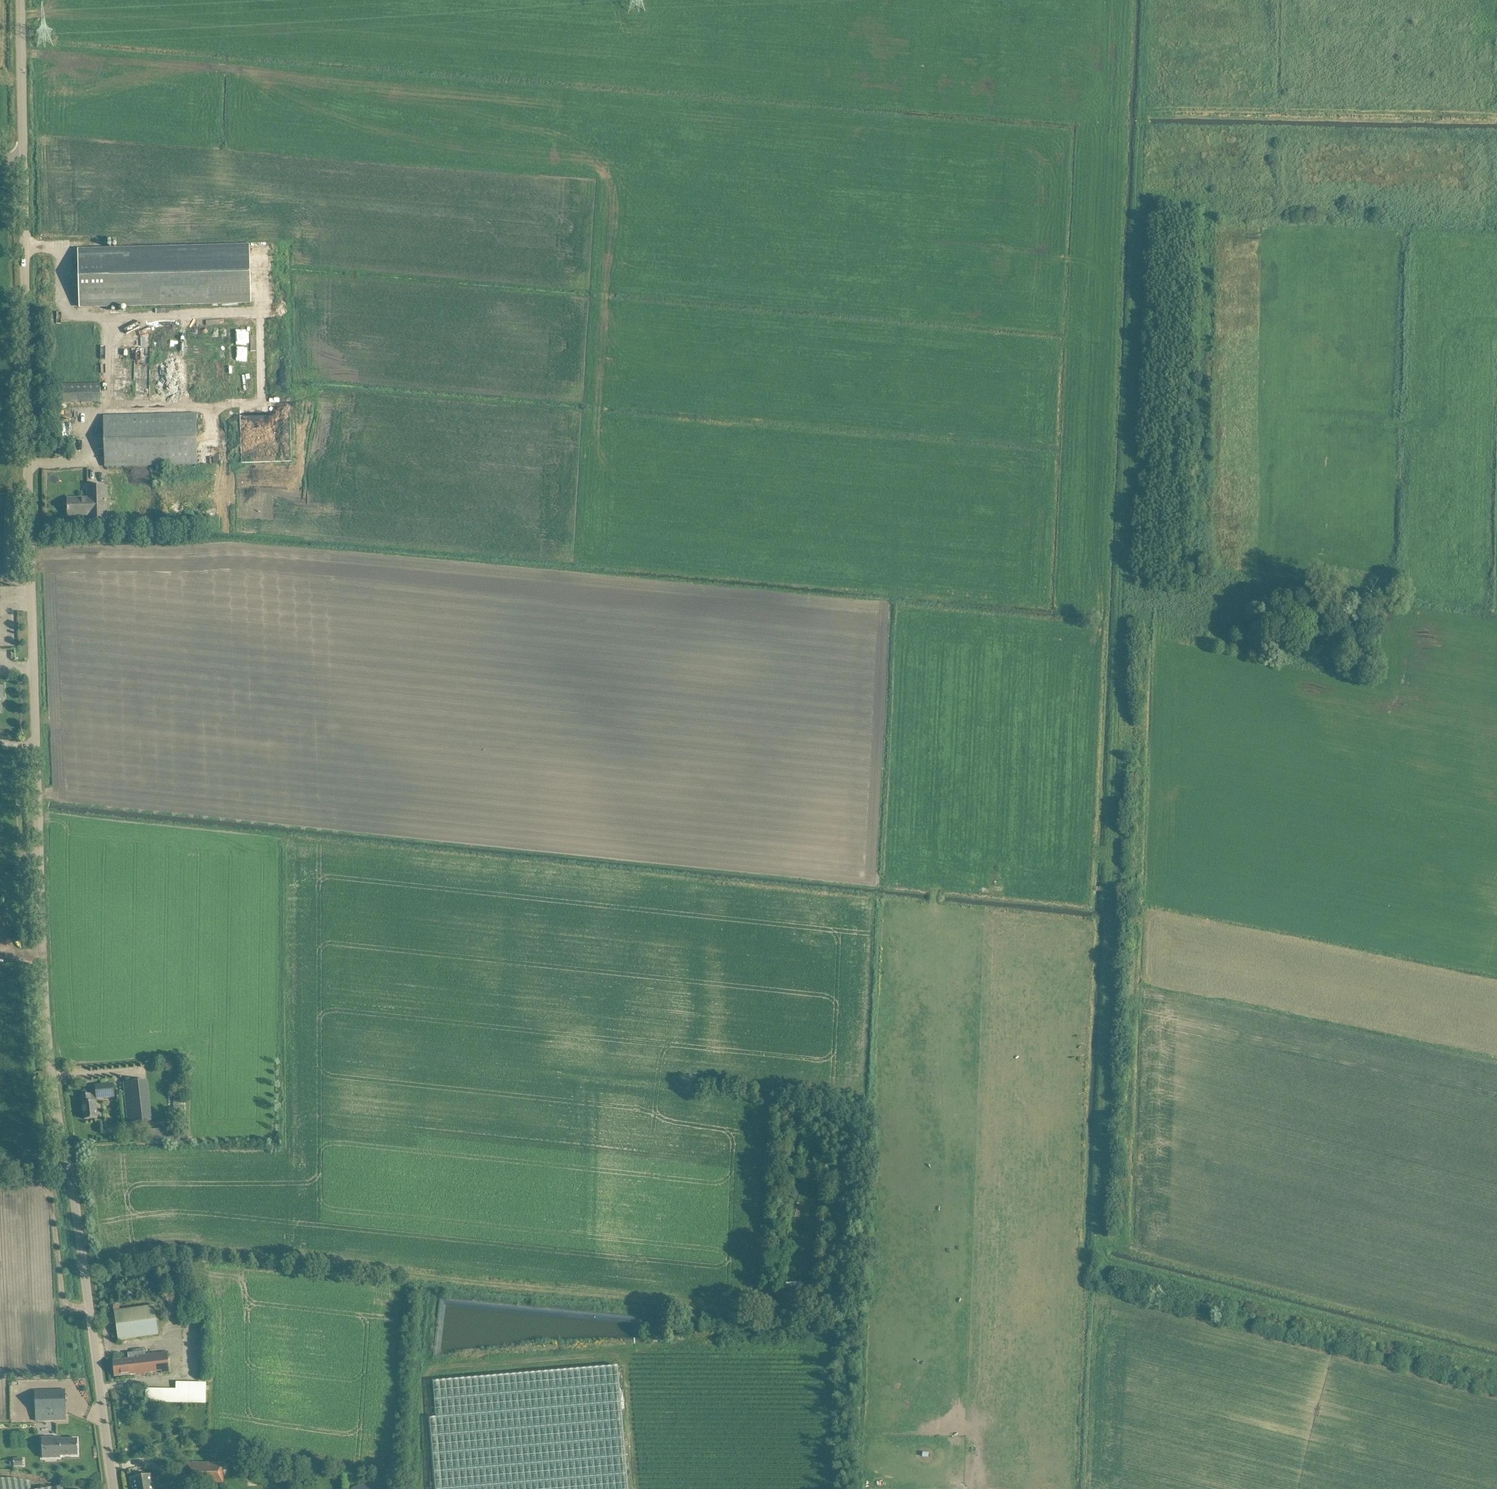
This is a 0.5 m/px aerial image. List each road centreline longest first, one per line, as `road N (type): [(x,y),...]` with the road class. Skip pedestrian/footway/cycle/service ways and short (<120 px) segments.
road 1 (unclassified): [(111,1488),(43,1010),(24,161)]
road 2 (track): [(1496,1368),(1113,1266),(1102,1250),(1104,1191)]
road 3 (unclassified): [(24,161),(20,0)]

